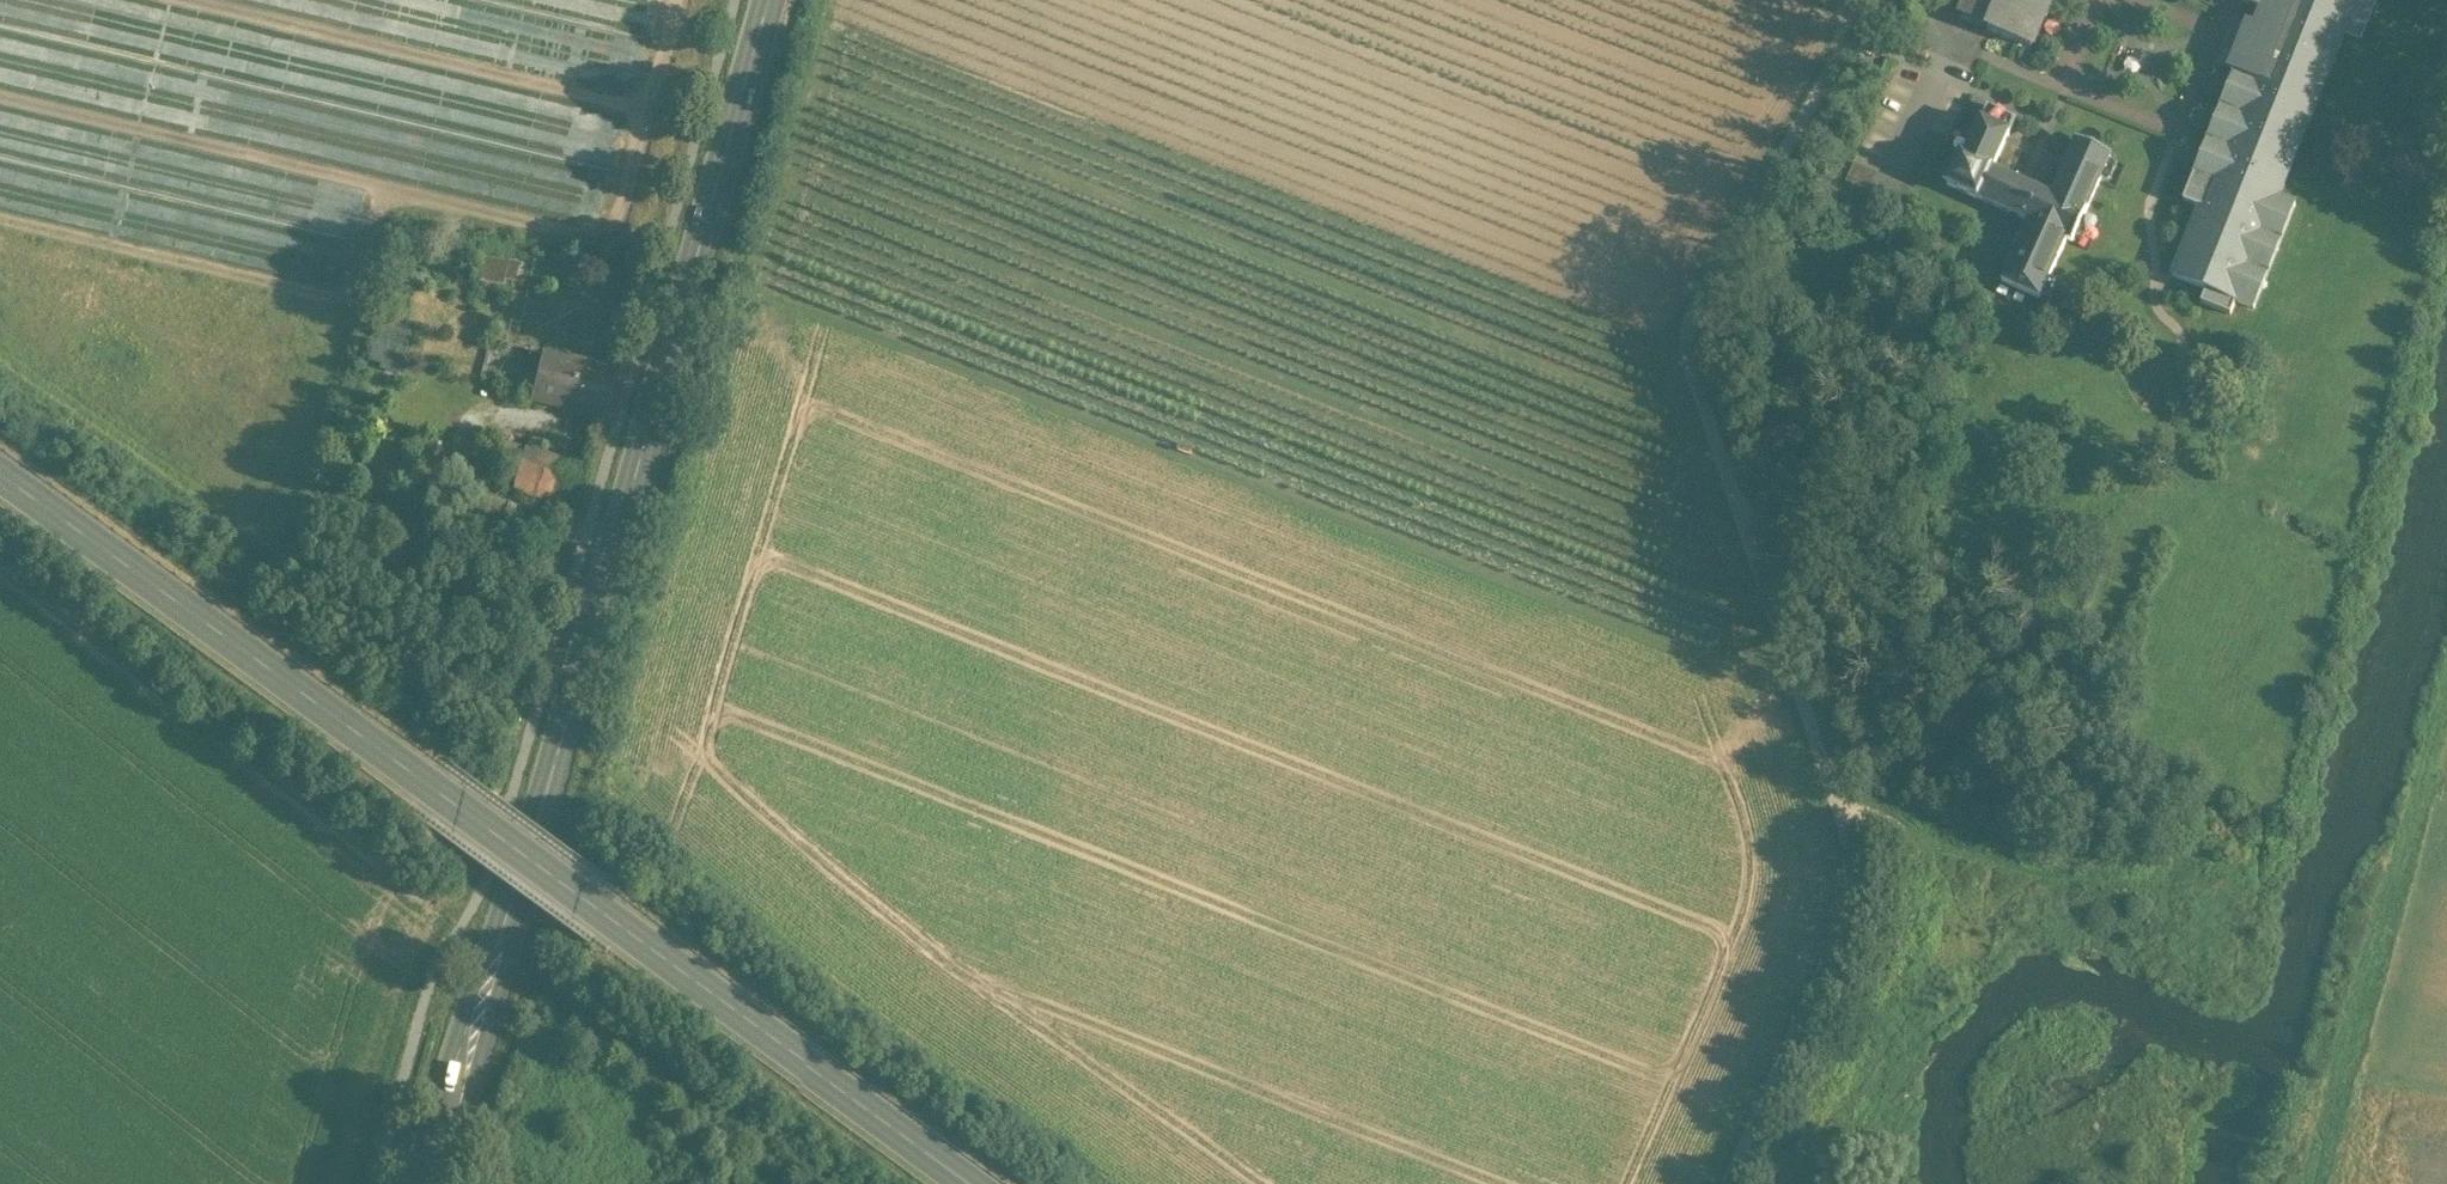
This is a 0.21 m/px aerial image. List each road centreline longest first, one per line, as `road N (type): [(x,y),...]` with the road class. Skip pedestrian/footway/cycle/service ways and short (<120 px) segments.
road 1 (track): [(1870,0),(1750,234),(1687,329),(1689,365),(1836,804),(1853,897),(1727,1183)]
road 2 (primary): [(430,1183),(768,0)]
road 3 (primary): [(0,480),(963,1183)]
road 4 (track): [(2259,888),(1836,804)]

